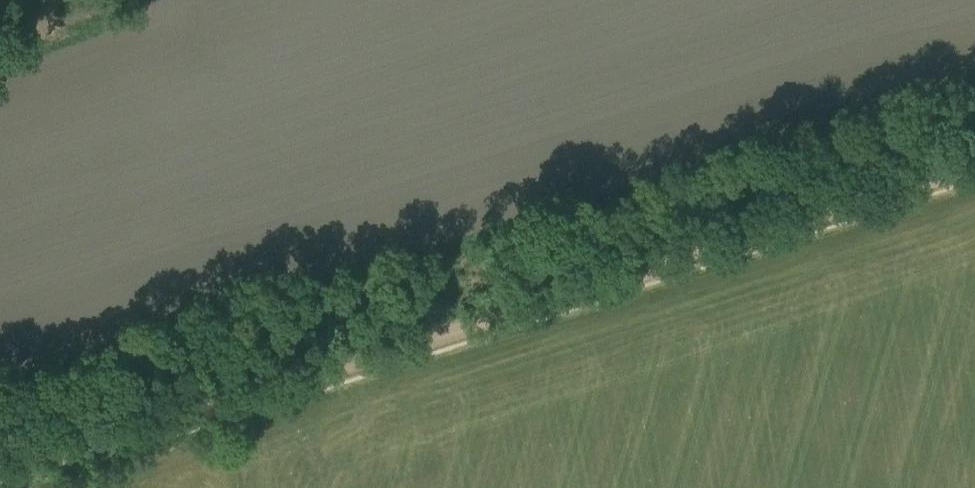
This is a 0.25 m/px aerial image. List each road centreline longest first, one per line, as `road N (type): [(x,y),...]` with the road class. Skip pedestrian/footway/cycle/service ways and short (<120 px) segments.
road 1 (track): [(974,177),(0,478)]

